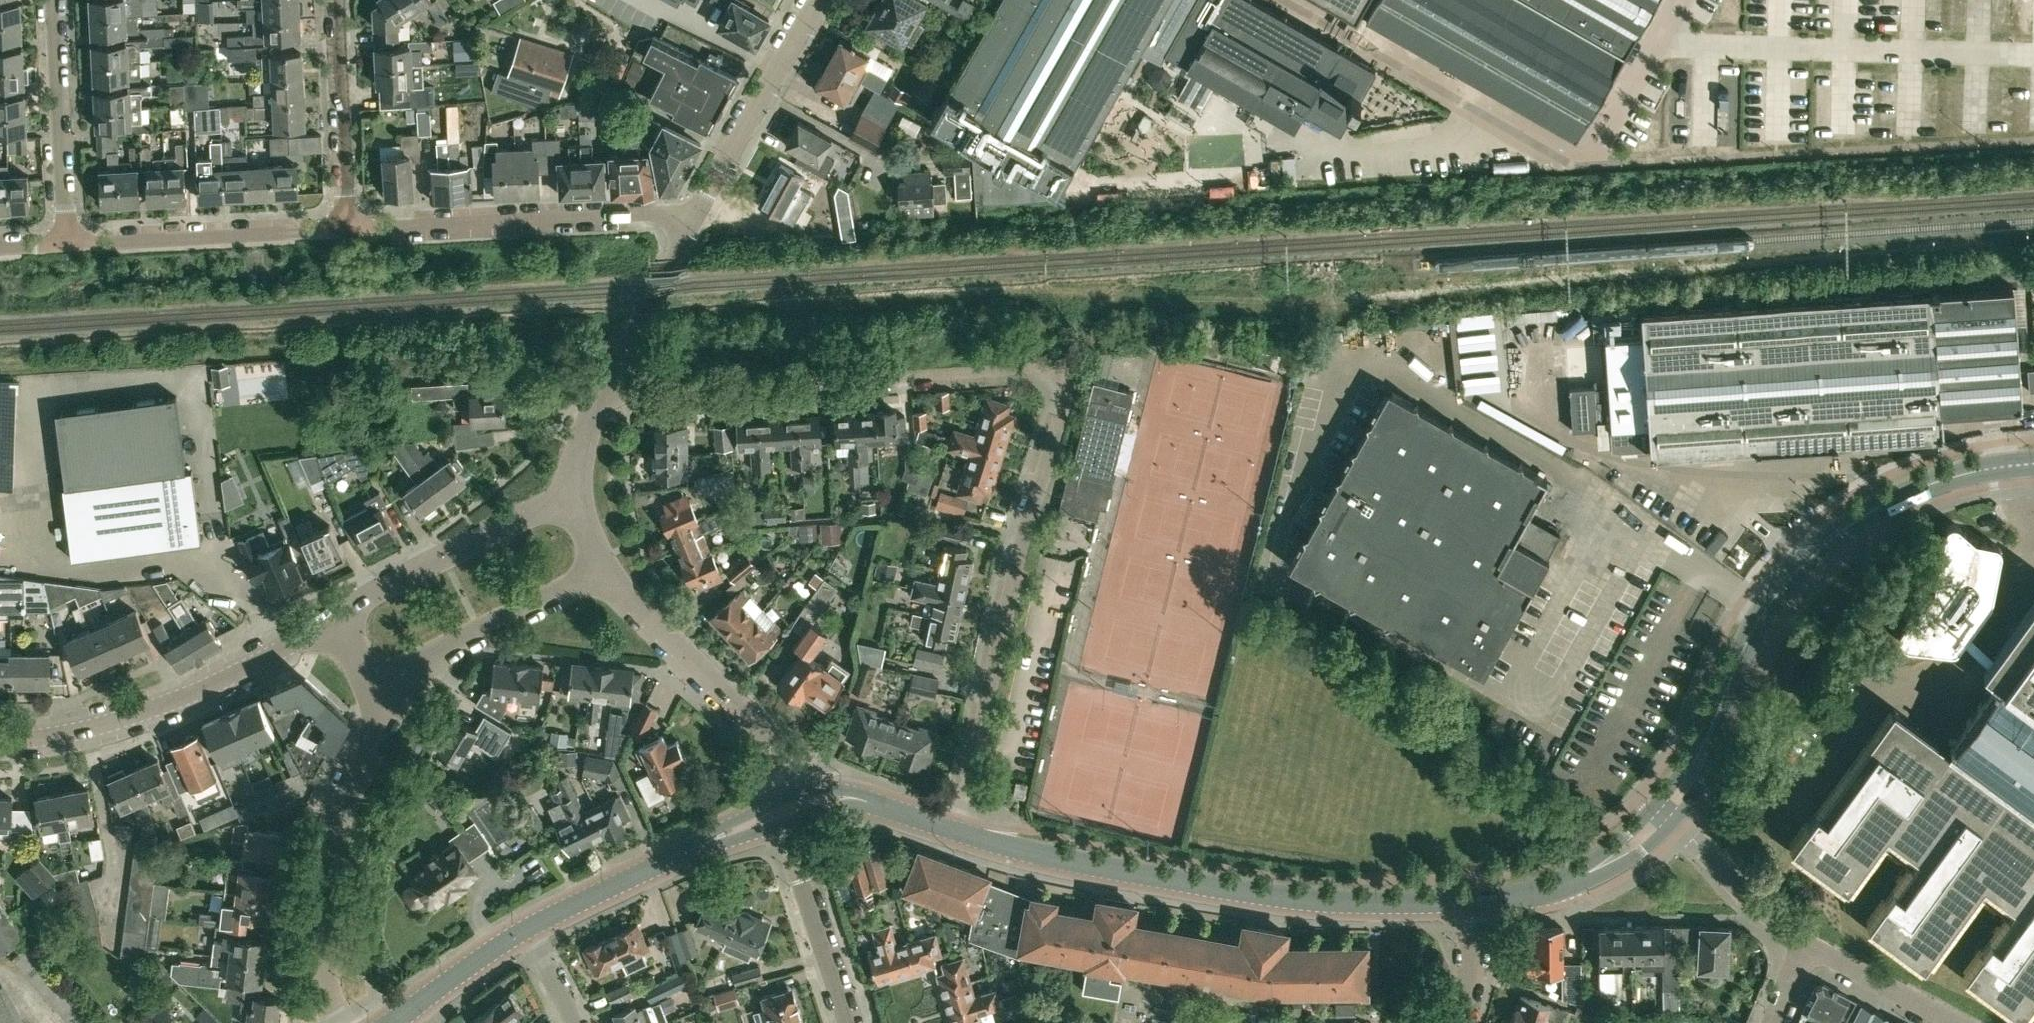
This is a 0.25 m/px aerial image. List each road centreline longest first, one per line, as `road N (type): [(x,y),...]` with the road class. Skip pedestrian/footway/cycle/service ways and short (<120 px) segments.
road 1 (residential): [(607,385),(646,391),(1023,368),(1058,379),(1062,413),(1010,591),(959,832)]
road 2 (secondary): [(2033,463),(1982,469),(1895,498),(1804,562),(1763,612),(1697,766),(1665,815)]
road 3 (secondary): [(1479,901),(1310,900),(972,835)]
road 4 (unclassified): [(0,740),(147,712),(335,617)]
road 5 (residential): [(339,1022),(327,990),(319,901),(338,819),(388,678)]
road 6 (residential): [(689,227),(650,212),(346,228)]
road 7 (unclassified): [(787,811),(770,755),(748,722),(605,565)]
road 8 (secondary): [(530,929),(787,811)]
road 9 (residential): [(346,228),(67,244)]
road 10 (unclassified): [(576,487),(335,617)]
road 11 (unclassified): [(689,227),(816,0)]
road 12 (unclassified): [(388,678),(605,565)]
road 13 (residential): [(67,244),(55,0)]
road 14 (residential): [(346,228),(337,0)]
road 15 (residential): [(787,811),(852,1022)]
road 16 (secondary): [(1479,901),(1550,892),(1621,852),(1665,815)]
road 17 (unclassified): [(1808,944),(1665,815)]
road 18 (unclassified): [(607,385),(689,227)]
road 19 (secondary): [(787,811),(835,800),(875,804),(959,832)]
road 20 (unclassified): [(1959,1022),(1808,944)]
road 21 (secondary): [(414,1010),(530,929)]
road 22 (residential): [(1458,1022),(1469,999),(1479,901)]

